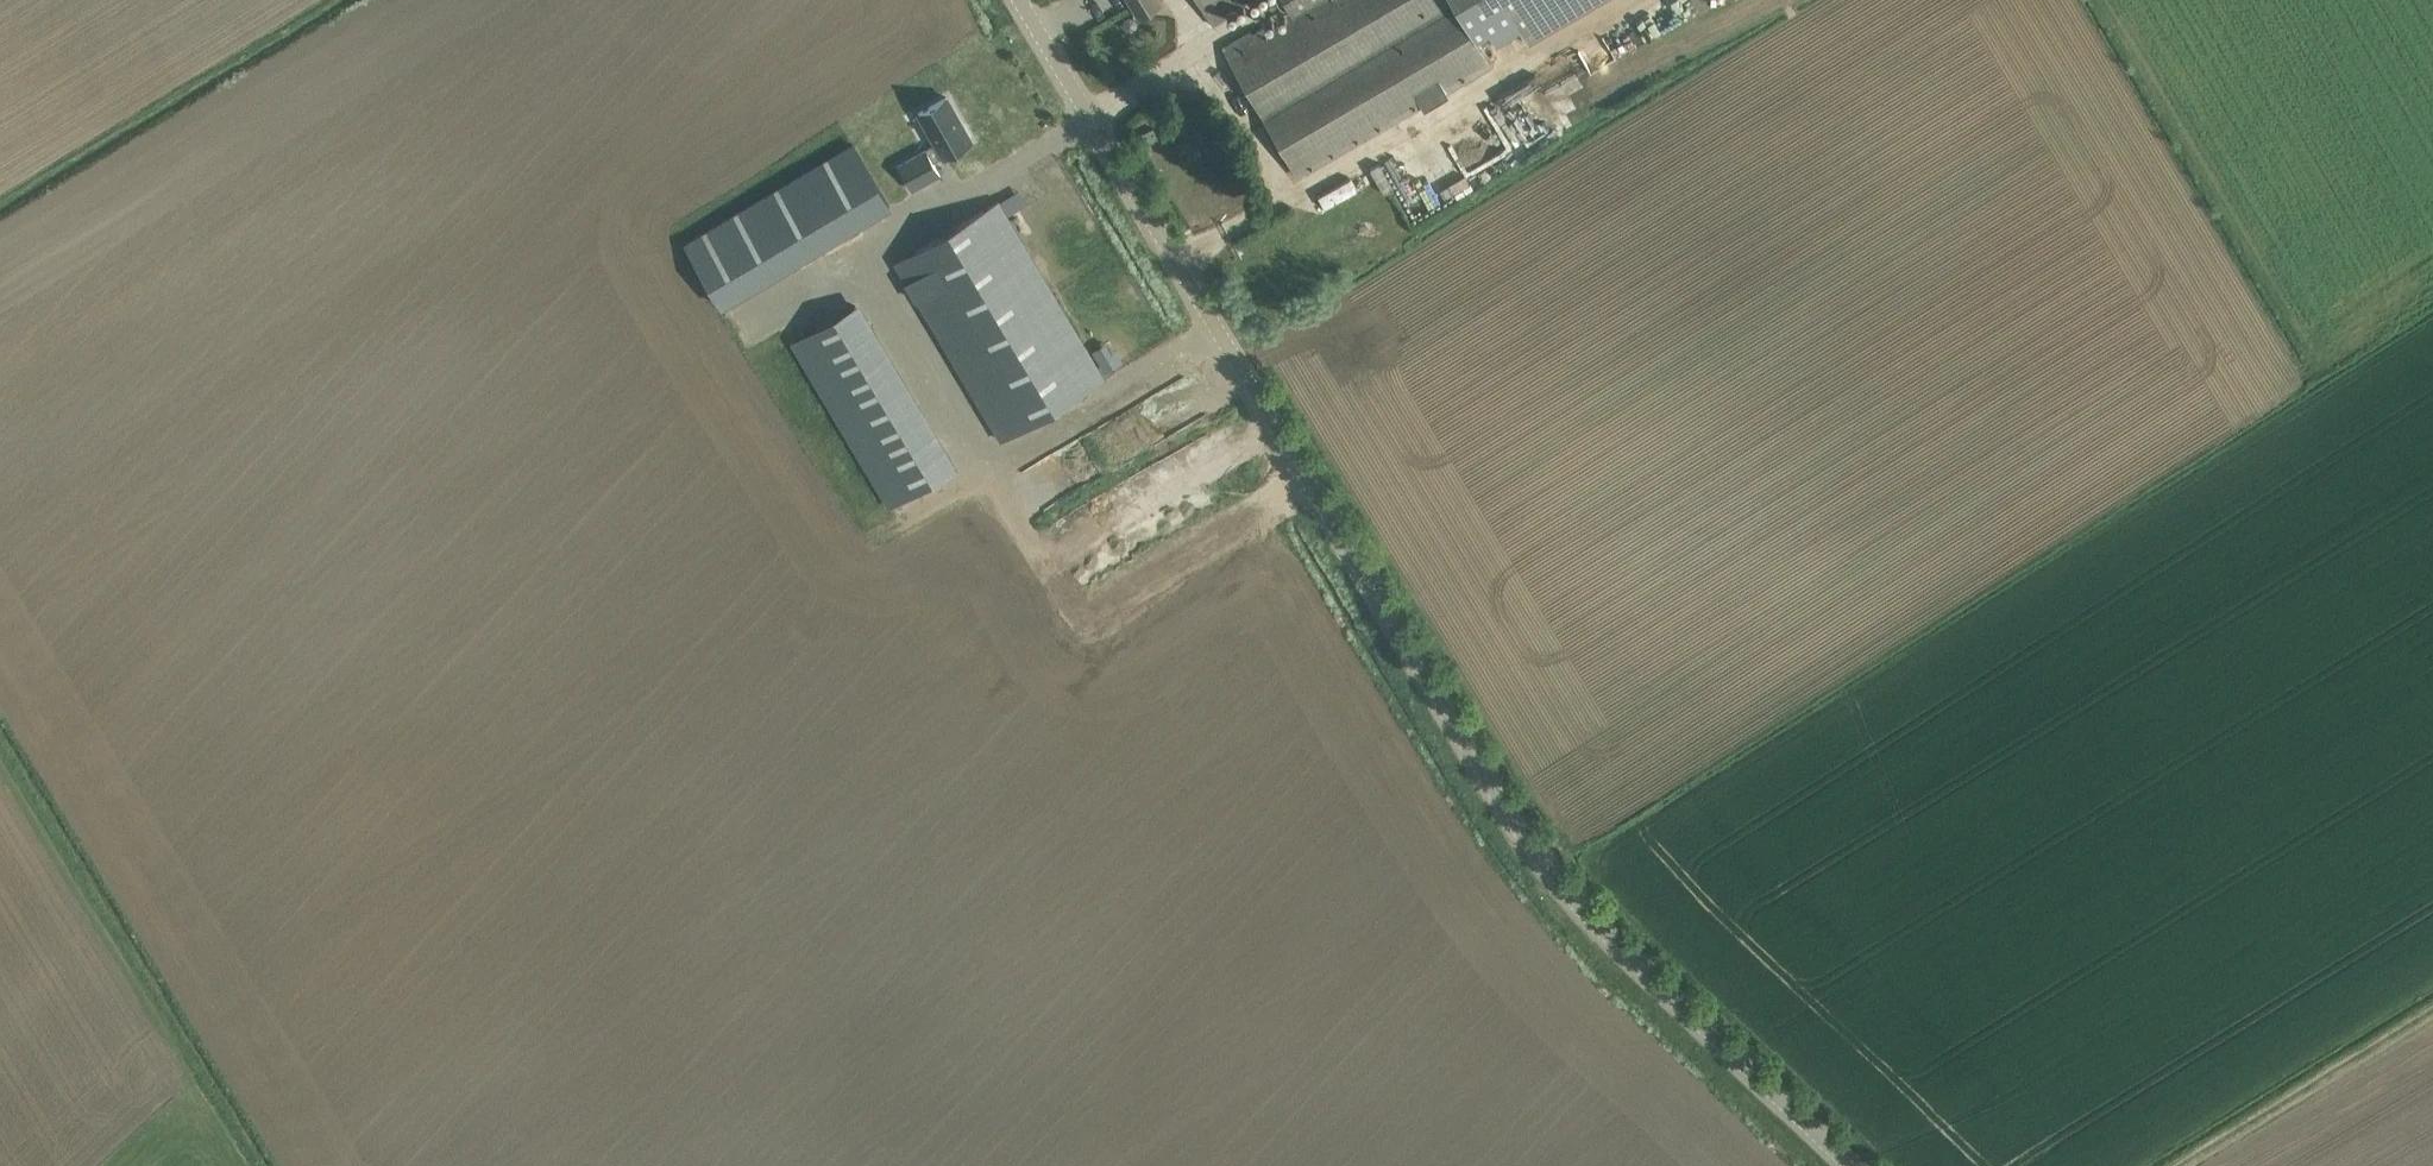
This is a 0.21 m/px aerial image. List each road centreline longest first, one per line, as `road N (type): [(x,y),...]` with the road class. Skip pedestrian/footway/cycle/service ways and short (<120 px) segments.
road 1 (unclassified): [(1853,1165),(1596,923),(1519,828),(1020,0)]
road 2 (track): [(2170,1165),(2432,1007)]

